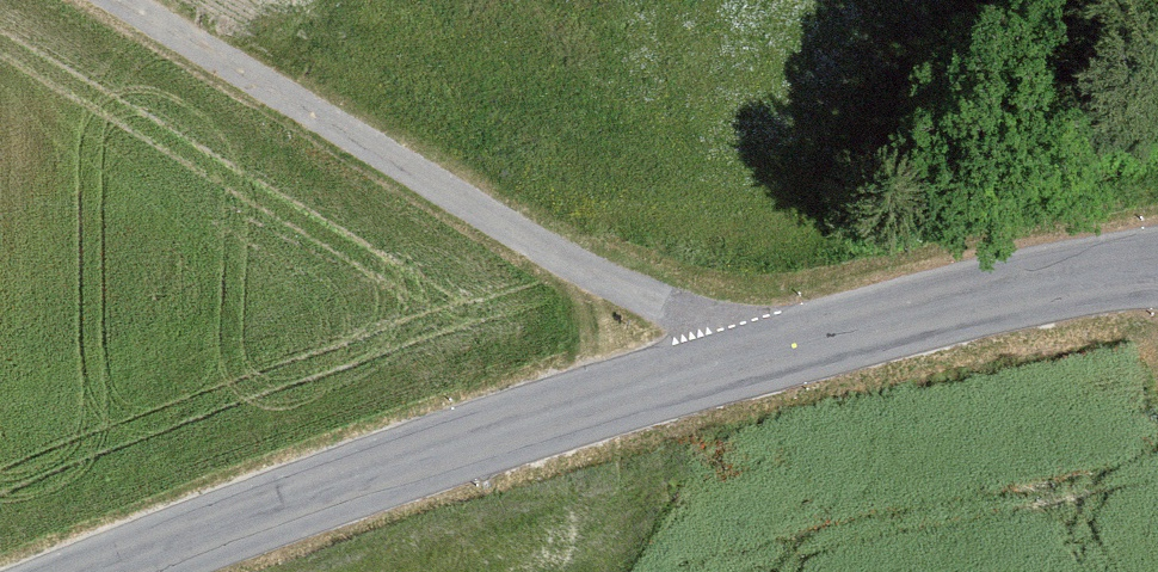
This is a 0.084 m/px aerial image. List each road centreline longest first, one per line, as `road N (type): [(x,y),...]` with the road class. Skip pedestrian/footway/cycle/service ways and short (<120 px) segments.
road 1 (tertiary): [(93,571),(499,432),(744,359),(924,310),(1157,266)]
road 2 (track): [(138,0),(744,359)]

